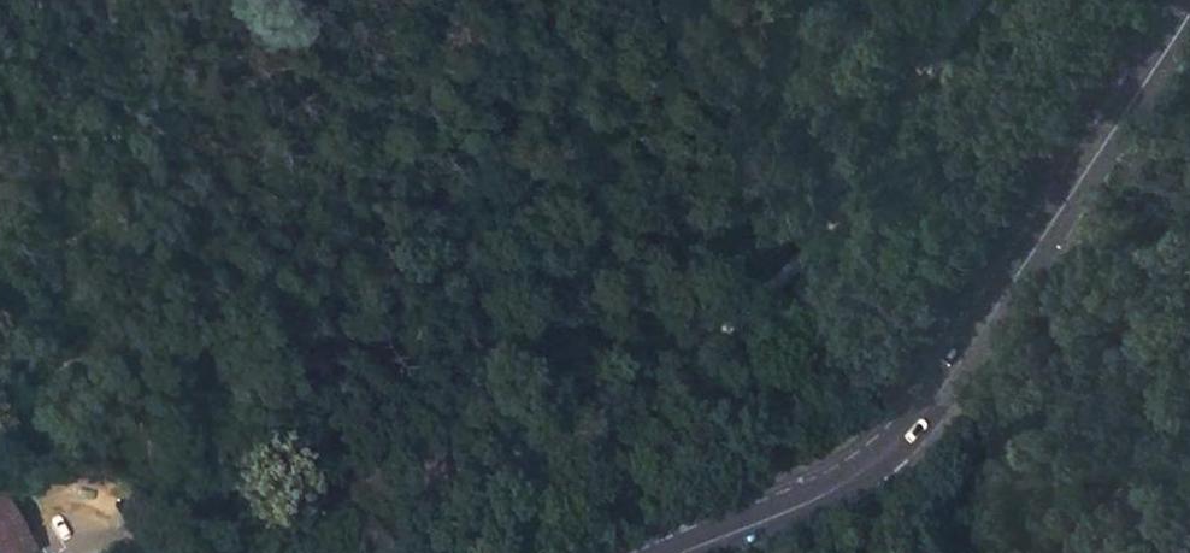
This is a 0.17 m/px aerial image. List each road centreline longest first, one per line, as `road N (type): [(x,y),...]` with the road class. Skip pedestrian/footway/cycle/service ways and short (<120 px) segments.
road 1 (track): [(945,0),(694,336),(570,424),(388,484),(135,540)]
road 2 (tertiary): [(694,552),(873,469),(919,429),(1189,14)]

